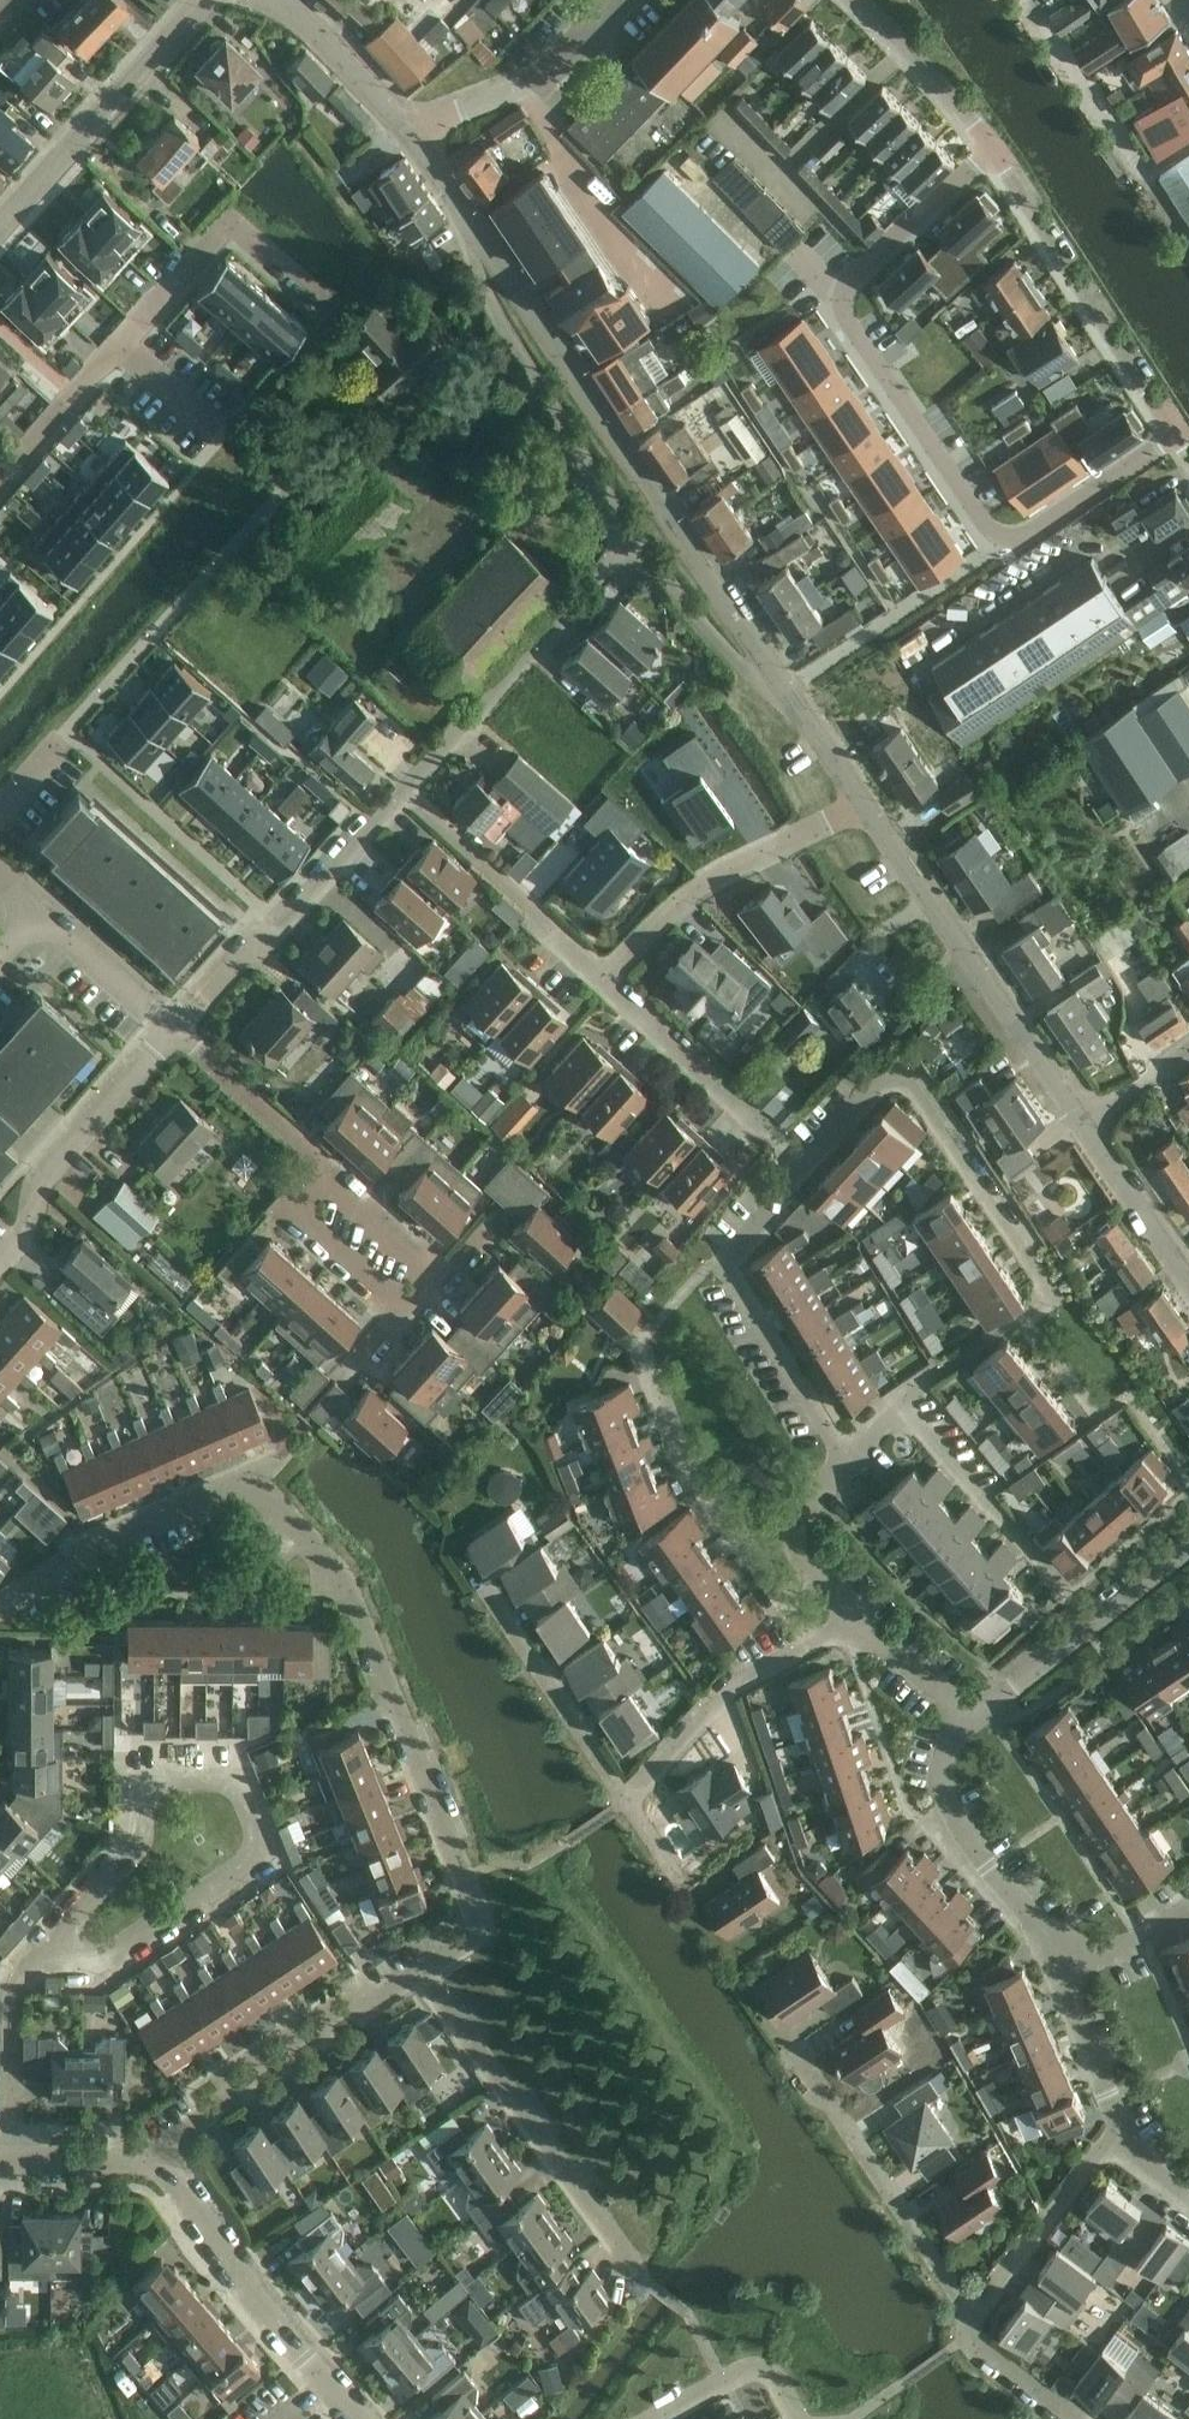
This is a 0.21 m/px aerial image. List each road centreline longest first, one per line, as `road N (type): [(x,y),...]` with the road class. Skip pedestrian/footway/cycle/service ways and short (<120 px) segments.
road 1 (residential): [(914,1389),(1053,1295),(896,1075),(726,1265),(849,1457)]
road 2 (residential): [(415,1980),(477,1928),(462,1877),(339,1573),(250,1477),(93,1543),(0,1606)]
road 3 (residential): [(1175,439),(1029,535),(1007,538),(987,528),(845,319),(841,294),(858,269),(995,161)]
road 4 (unclassified): [(786,691),(462,208)]
road 5 (residential): [(664,2299),(415,1980)]
road 6 (residential): [(1082,1124),(868,806)]
road 7 (residential): [(633,540),(486,295),(462,208)]
road 8 (residential): [(328,309),(229,219),(74,391)]
road 9 (residential): [(402,794),(633,540)]
road 10 (residential): [(1175,439),(995,161)]
road 11 (residential): [(359,2418),(157,2157)]
road 12 (residential): [(233,1778),(265,1855),(104,1958),(51,1950)]
road 13 (residential): [(172,1027),(402,794)]
road 14 (residential): [(968,2329),(960,2296),(795,2054)]
road 15 (residential): [(157,2157),(217,2112),(240,2068),(338,2000),(415,1980)]
road 16 (residential): [(868,806),(683,894),(601,977)]
road 17 (tertiary): [(0,226),(201,0)]
road 18 (residential): [(1061,1977),(1032,1916),(986,1867),(948,1800),(943,1760),(963,1715)]
road 19 (residential): [(0,1260),(26,1231),(47,1175),(172,1027)]
road 20 (residential): [(781,1595),(683,1459),(638,1344)]
road 21 (residential): [(51,1950),(142,1840),(144,1783),(233,1778)]
road 22 (residential): [(601,977),(402,794)]
road 23 (residential): [(626,1799),(481,1581)]
road 24 (residential): [(1188,147),(1147,174),(1029,0)]
road 25 (residential): [(407,131),(524,89),(617,0)]
road 26 (residential): [(626,1799),(736,1685),(815,1644)]
road 27 (residential): [(968,2329),(1118,2133)]
road 28 (residential): [(777,1142),(601,977)]
road 29 (residential): [(10,2161),(13,1981),(51,1950)]
road 30 (residential): [(1016,1685),(1188,1551)]
road 31 (residential): [(995,161),(970,123),(850,0)]
road 32 (residential): [(786,691),(736,661),(633,540)]
road 33 (residential): [(172,1027),(331,1173)]
road 34 (residential): [(331,1173),(294,1213),(407,1314)]
road 35 (residential): [(1188,1282),(1082,1124)]
road 36 (residential): [(642,2418),(719,2384),(771,2375),(799,2418)]
road 37 (unclassified): [(407,131),(281,0)]
road 38 (residential): [(37,908),(172,1027)]
road 39 (residential): [(1118,2133),(1061,1977)]
road 40 (residential): [(331,1173),(442,1279)]
road 41 (residential): [(157,2157),(10,2161)]
road 42 (residential): [(1061,1977),(1188,1915)]
road 43 (residential): [(868,806),(786,691)]
road 44 (residential): [(968,2329),(1075,2418)]
road 45 (residential): [(814,1570),(798,1545),(802,1512),(849,1457)]
road 46 (residential): [(963,1715),(864,1626)]
road 47 (residential): [(1082,1124),(1188,1051)]

